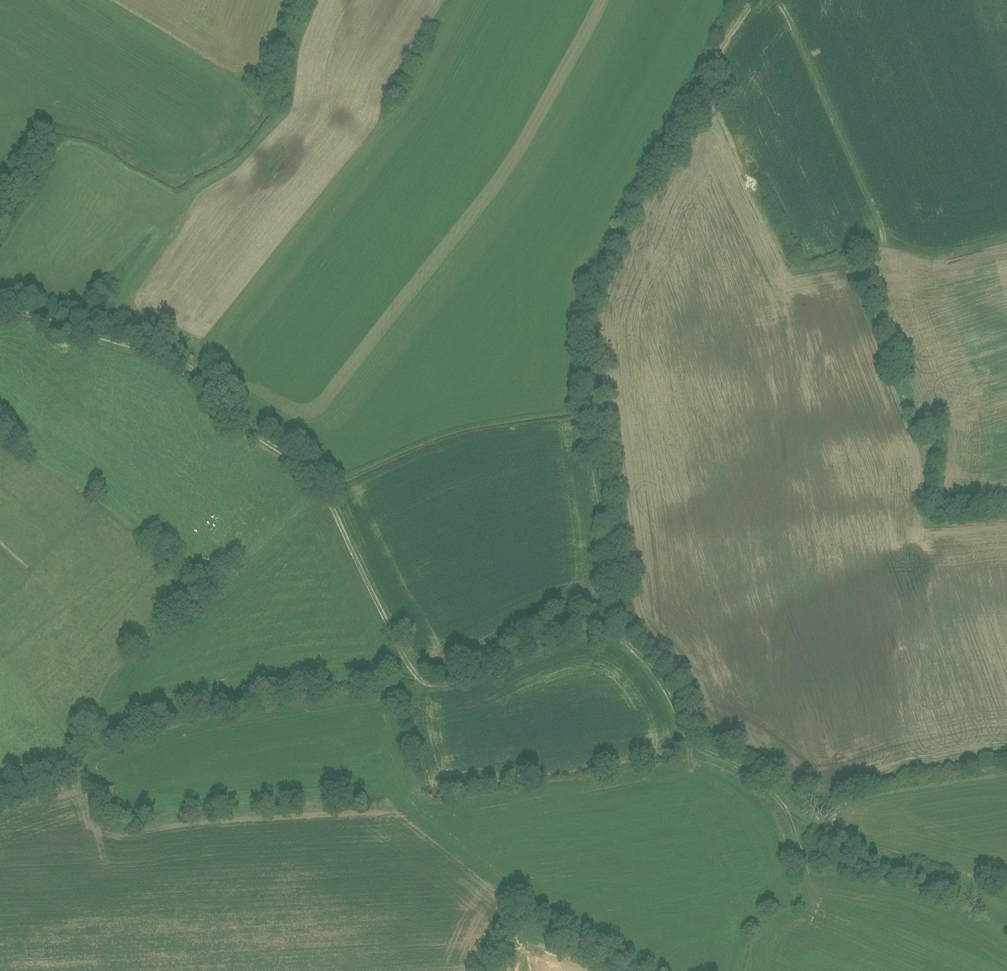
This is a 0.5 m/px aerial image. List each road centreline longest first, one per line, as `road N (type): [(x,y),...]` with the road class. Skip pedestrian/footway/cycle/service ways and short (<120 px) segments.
road 1 (track): [(0,316),(38,319),(185,365),(205,381),(239,423),(316,481),(422,684),(472,678),(580,637),(621,646),(588,385),(591,313),(655,167),(763,0)]

